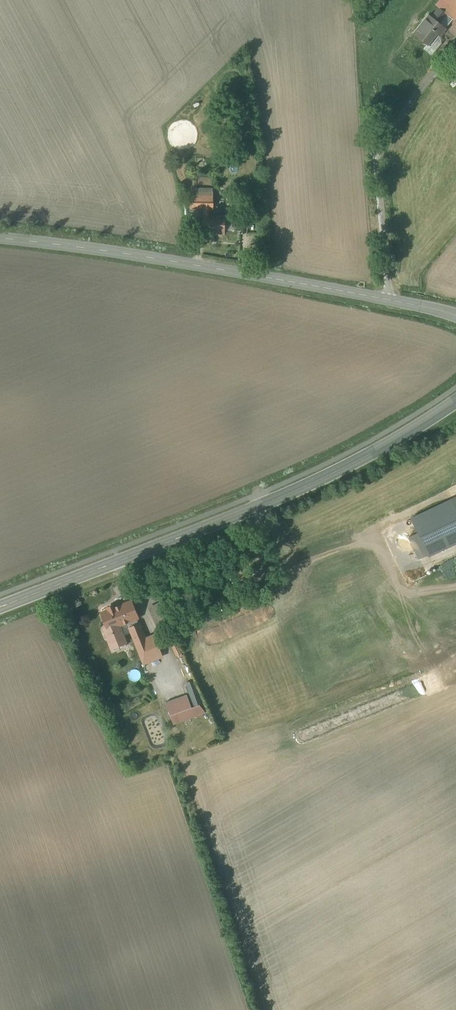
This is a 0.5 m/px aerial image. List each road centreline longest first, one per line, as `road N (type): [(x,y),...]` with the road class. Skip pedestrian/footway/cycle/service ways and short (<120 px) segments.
road 1 (primary): [(0,609),(341,470),(455,402)]
road 2 (tertiary): [(455,316),(0,238)]

